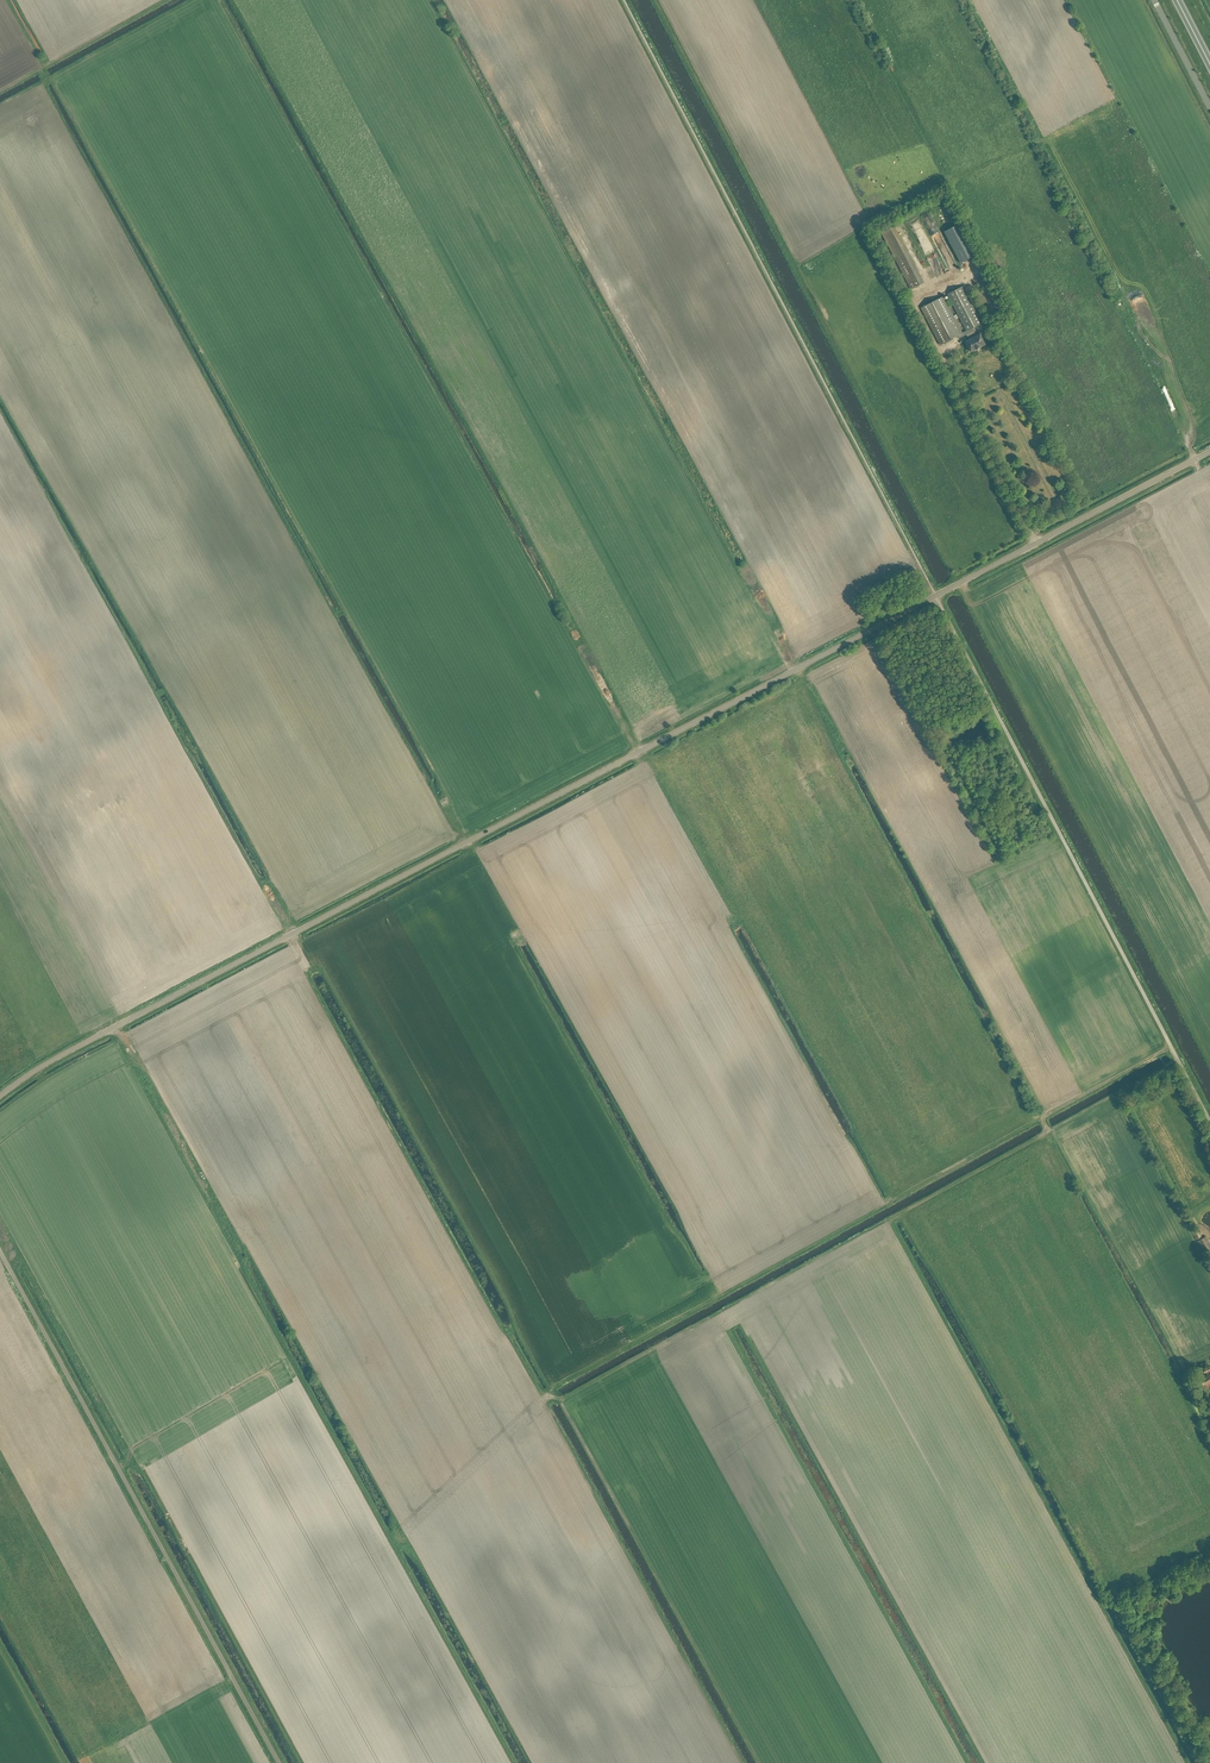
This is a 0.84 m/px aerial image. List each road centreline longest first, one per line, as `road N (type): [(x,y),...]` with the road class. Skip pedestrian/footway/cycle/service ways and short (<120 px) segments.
road 1 (unclassified): [(0,1097),(82,1044),(936,596)]
road 2 (unclassified): [(1209,1121),(936,596)]
road 3 (unclassified): [(280,1762),(0,1251)]
road 4 (unclassified): [(936,596),(1209,452)]
road 5 (unclassified): [(1209,108),(1154,0)]

